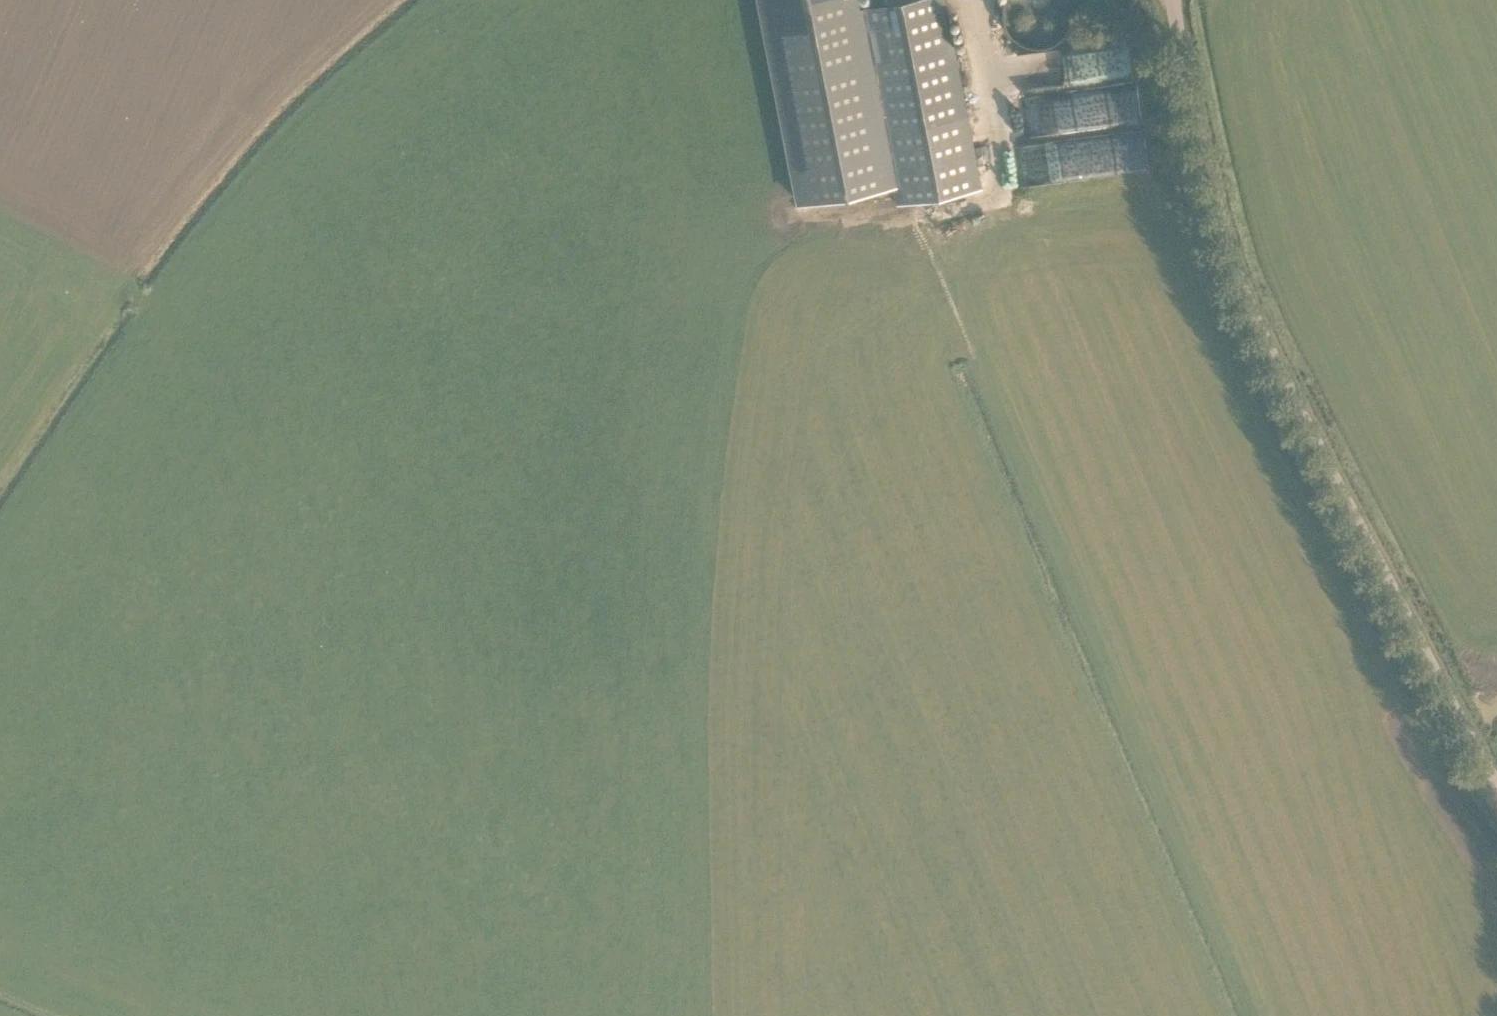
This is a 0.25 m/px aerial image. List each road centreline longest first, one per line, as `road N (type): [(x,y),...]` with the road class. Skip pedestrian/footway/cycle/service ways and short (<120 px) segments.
road 1 (unclassified): [(1496,780),(1265,339),(1214,195),(1172,0)]

